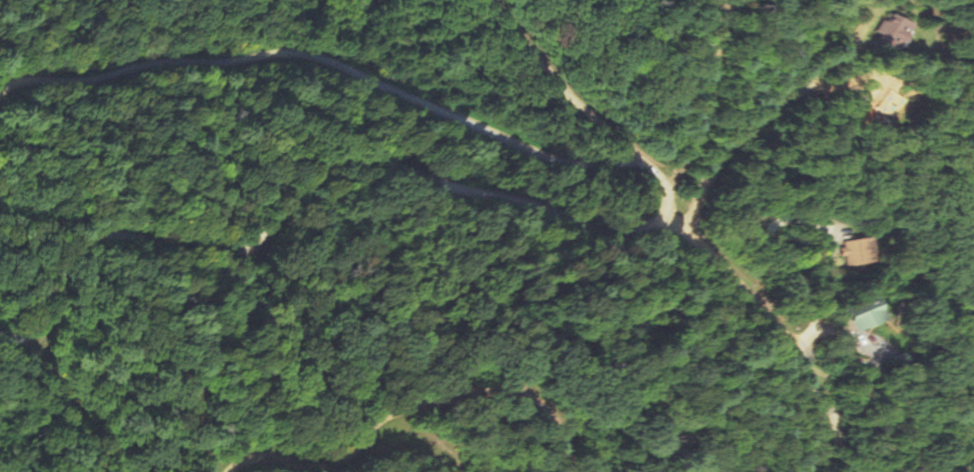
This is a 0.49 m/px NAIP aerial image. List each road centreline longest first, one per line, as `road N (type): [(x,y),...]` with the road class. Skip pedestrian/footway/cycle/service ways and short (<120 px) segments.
road 1 (residential): [(176,229),(197,236),(593,214),(612,221),(662,206),(666,183),(657,162),(554,76),(496,0)]
road 2 (residential): [(657,162),(560,158),(335,50),(280,34),(232,48),(155,39),(0,61)]
road 3 (residential): [(210,471),(220,441),(238,428),(265,429),(325,454),(342,450),(374,403),(492,370),(536,389),(550,412),(557,471)]
road 4 (residential): [(662,206),(686,175),(672,148),(679,124),(713,115),(730,128),(739,113),(754,111),(766,77),(797,75),(832,39),(838,14),(856,4)]
road 5 (residential): [(797,471),(804,368),(789,331),(685,214),(662,206)]
road 6 (residential): [(0,327),(33,321),(50,303),(79,221),(136,216),(176,229)]

